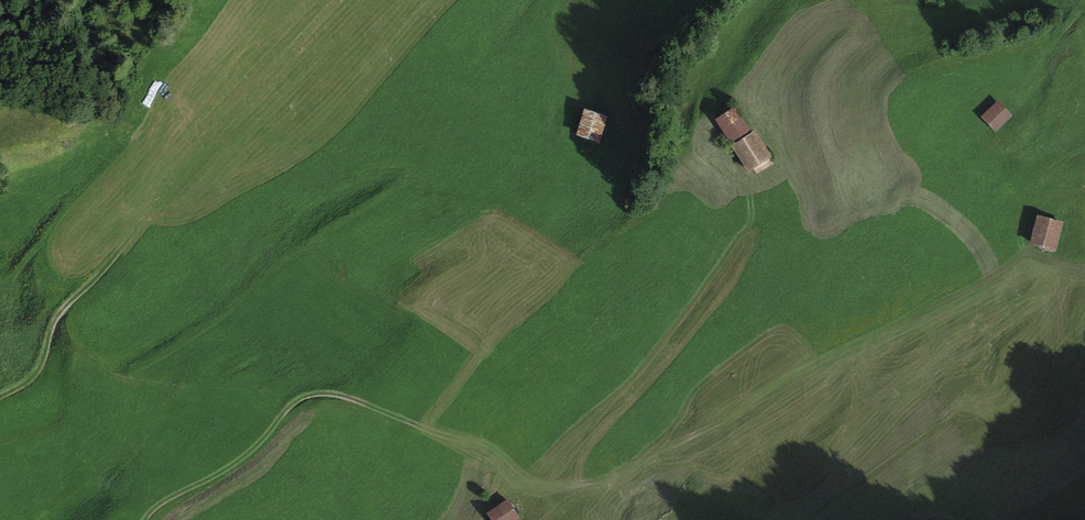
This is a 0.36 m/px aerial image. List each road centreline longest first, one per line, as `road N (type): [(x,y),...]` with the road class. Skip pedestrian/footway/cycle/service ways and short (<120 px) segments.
road 1 (track): [(146,519),(257,446),(299,399),(321,391),(483,440),(537,480),(590,485),(741,412),(803,368),(957,289)]
road 2 (track): [(0,396),(34,379),(54,317),(118,251),(181,154),(221,127),(265,125),(350,172),(402,167),(459,185)]

